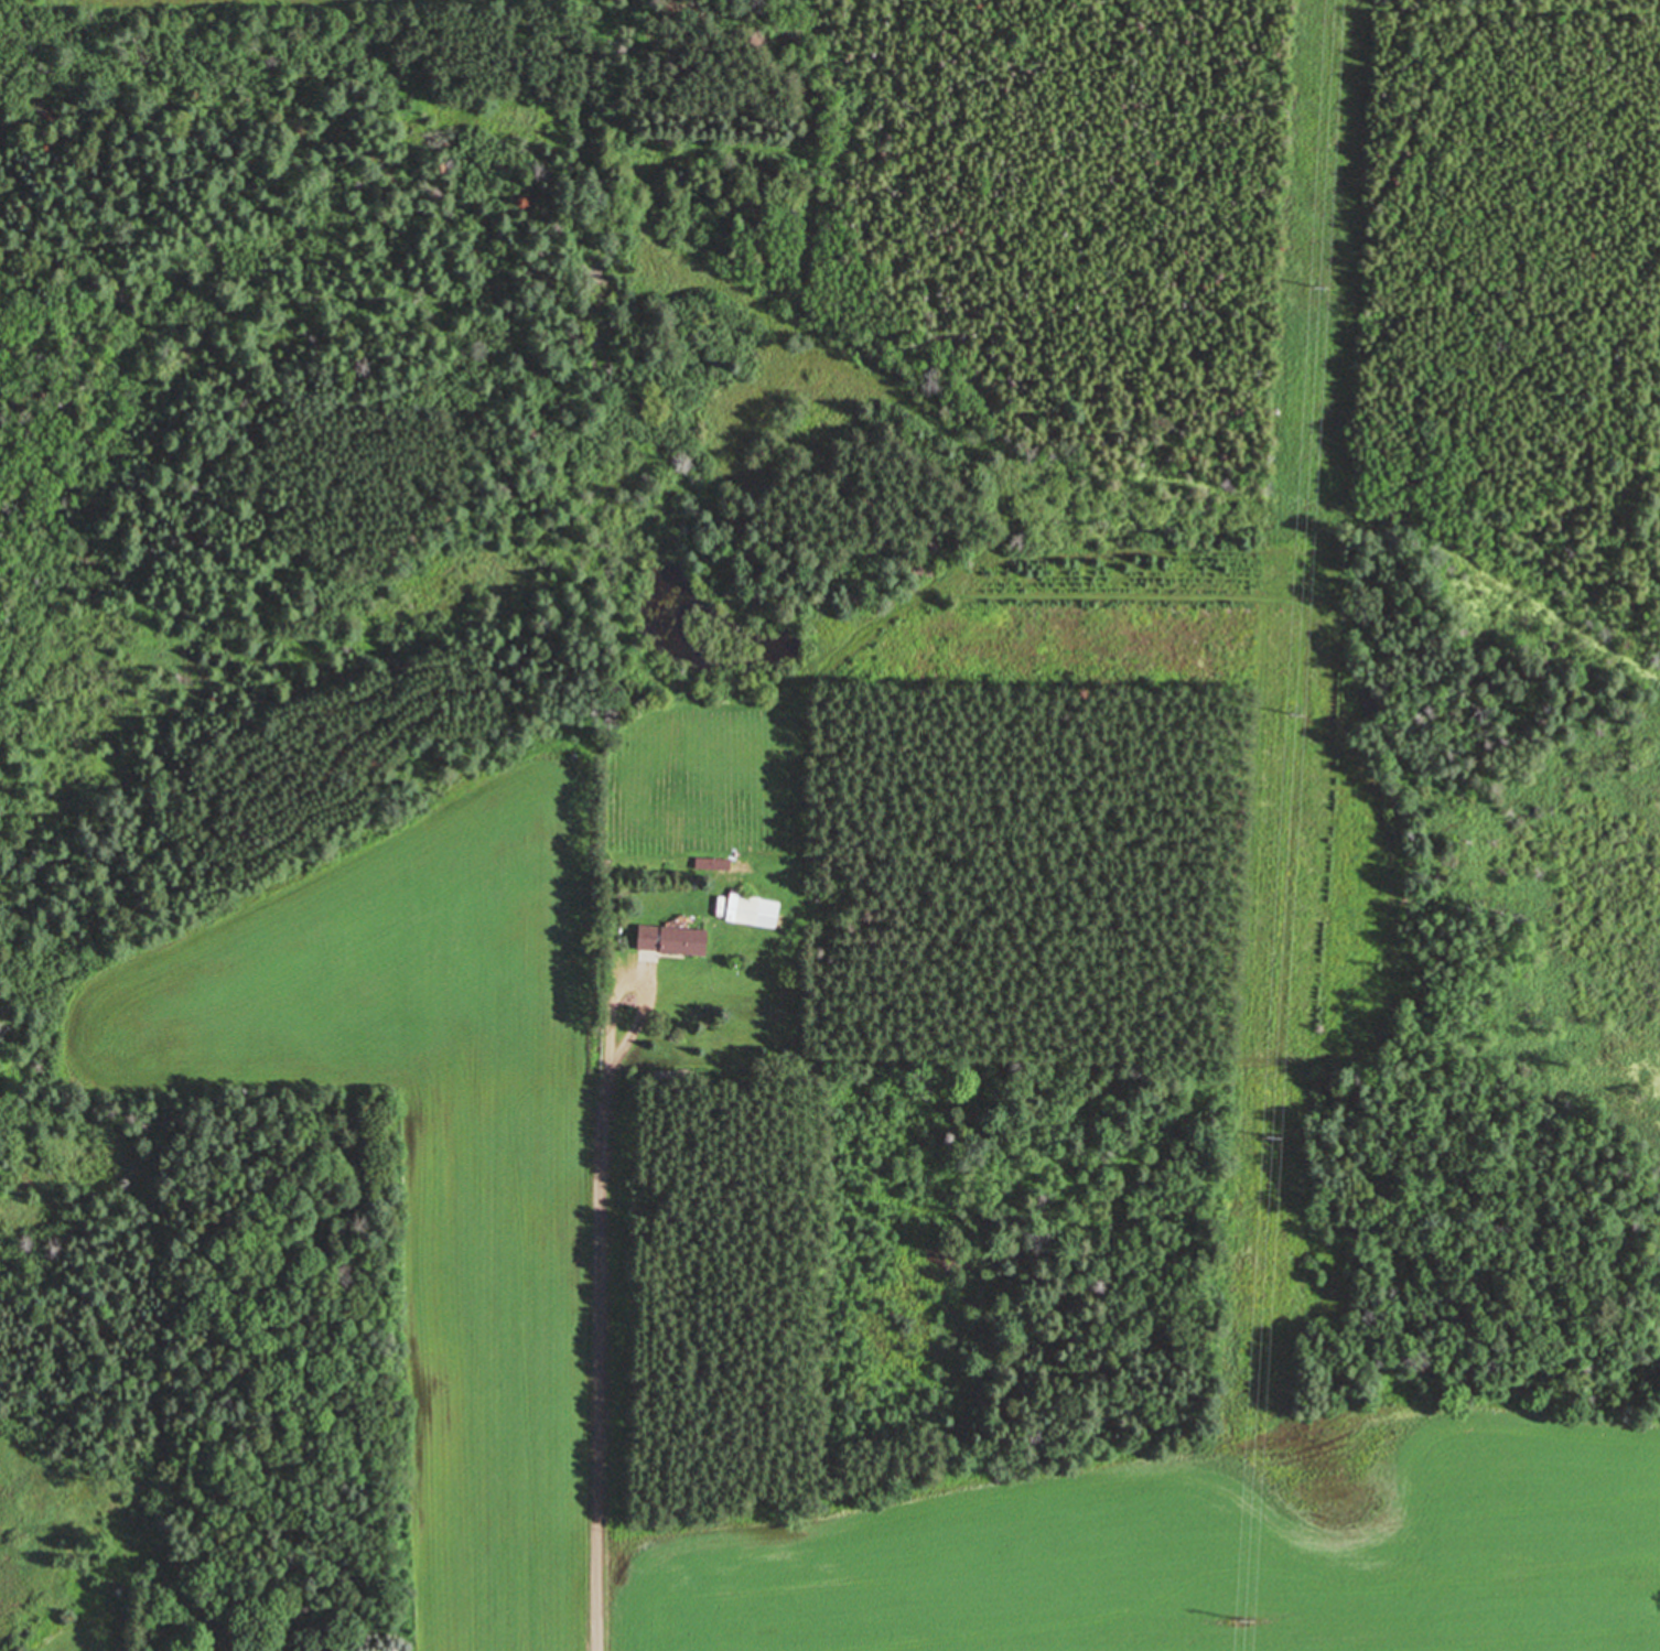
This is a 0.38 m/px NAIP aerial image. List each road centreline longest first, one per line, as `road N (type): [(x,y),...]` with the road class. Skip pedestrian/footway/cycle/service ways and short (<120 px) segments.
road 1 (residential): [(598,1650),(601,1055)]

